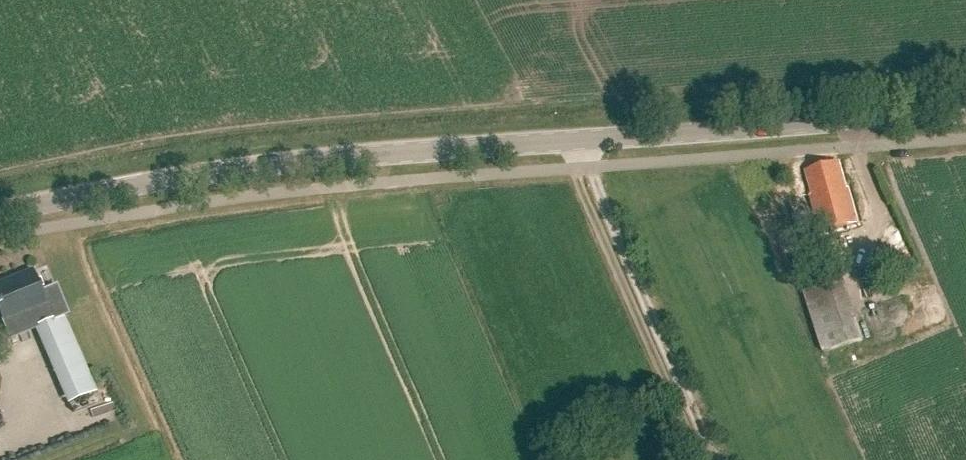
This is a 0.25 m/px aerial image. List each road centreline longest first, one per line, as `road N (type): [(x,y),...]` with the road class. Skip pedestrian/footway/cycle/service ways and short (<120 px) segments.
road 1 (secondary): [(0,216),(148,184),(496,145),(965,117)]

